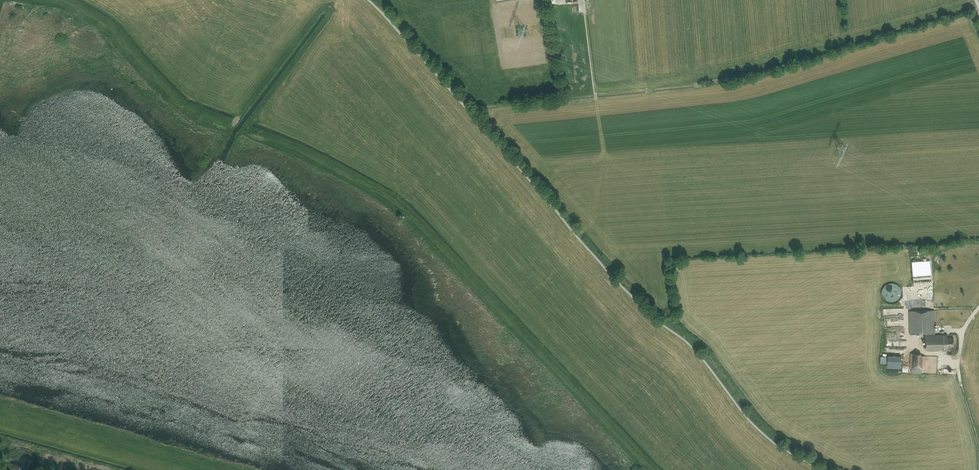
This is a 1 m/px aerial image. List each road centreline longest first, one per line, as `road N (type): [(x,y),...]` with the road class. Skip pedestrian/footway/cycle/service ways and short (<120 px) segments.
road 1 (track): [(205,469),(0,412)]

